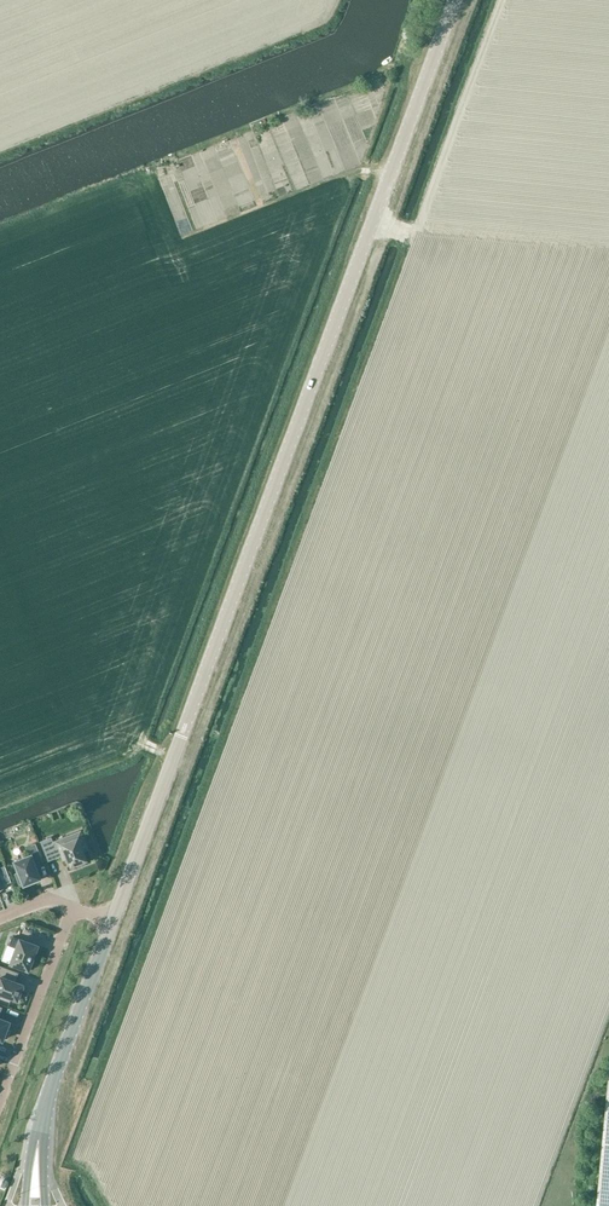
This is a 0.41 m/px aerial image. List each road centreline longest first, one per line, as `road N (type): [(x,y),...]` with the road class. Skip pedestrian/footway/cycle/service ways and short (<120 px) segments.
road 1 (unclassified): [(110,924),(457,0)]
road 2 (unclassified): [(36,1205),(42,1119),(110,924)]
road 3 (residential): [(73,910),(0,1105)]

